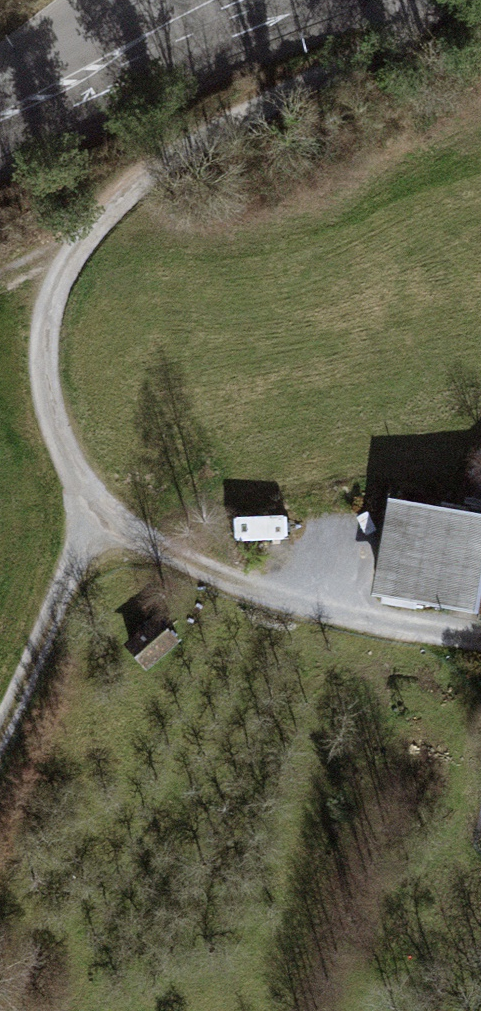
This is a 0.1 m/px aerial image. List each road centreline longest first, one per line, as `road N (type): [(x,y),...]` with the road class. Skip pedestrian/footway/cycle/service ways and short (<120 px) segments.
road 1 (track): [(480,647),(302,623),(91,514),(46,378),(56,258),(226,124),(411,25),(418,0)]
road 2 (tertiary): [(0,117),(125,49),(245,0)]
road 3 (track): [(91,514),(31,701),(0,751)]

